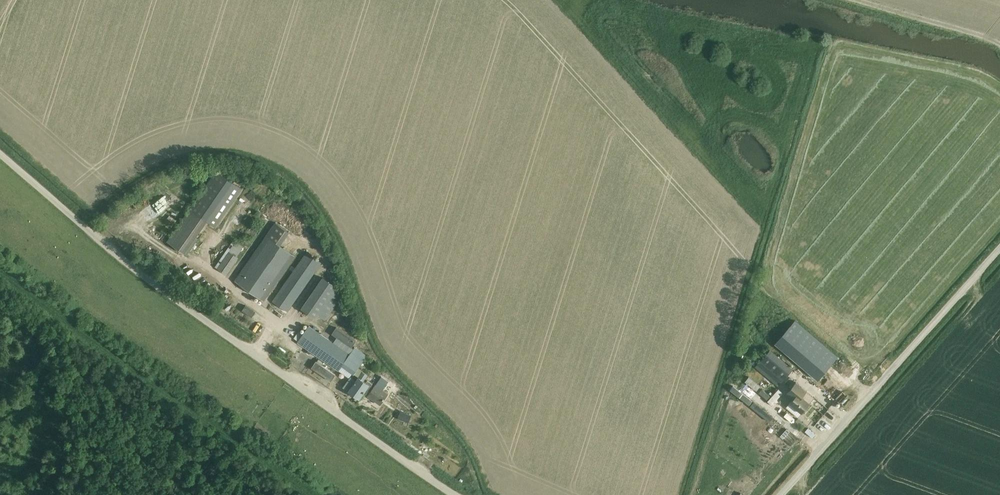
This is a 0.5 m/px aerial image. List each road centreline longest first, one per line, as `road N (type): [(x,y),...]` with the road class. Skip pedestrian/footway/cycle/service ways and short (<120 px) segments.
road 1 (unclassified): [(458,494),(213,327),(0,157)]
road 2 (unclassified): [(783,494),(999,250)]

